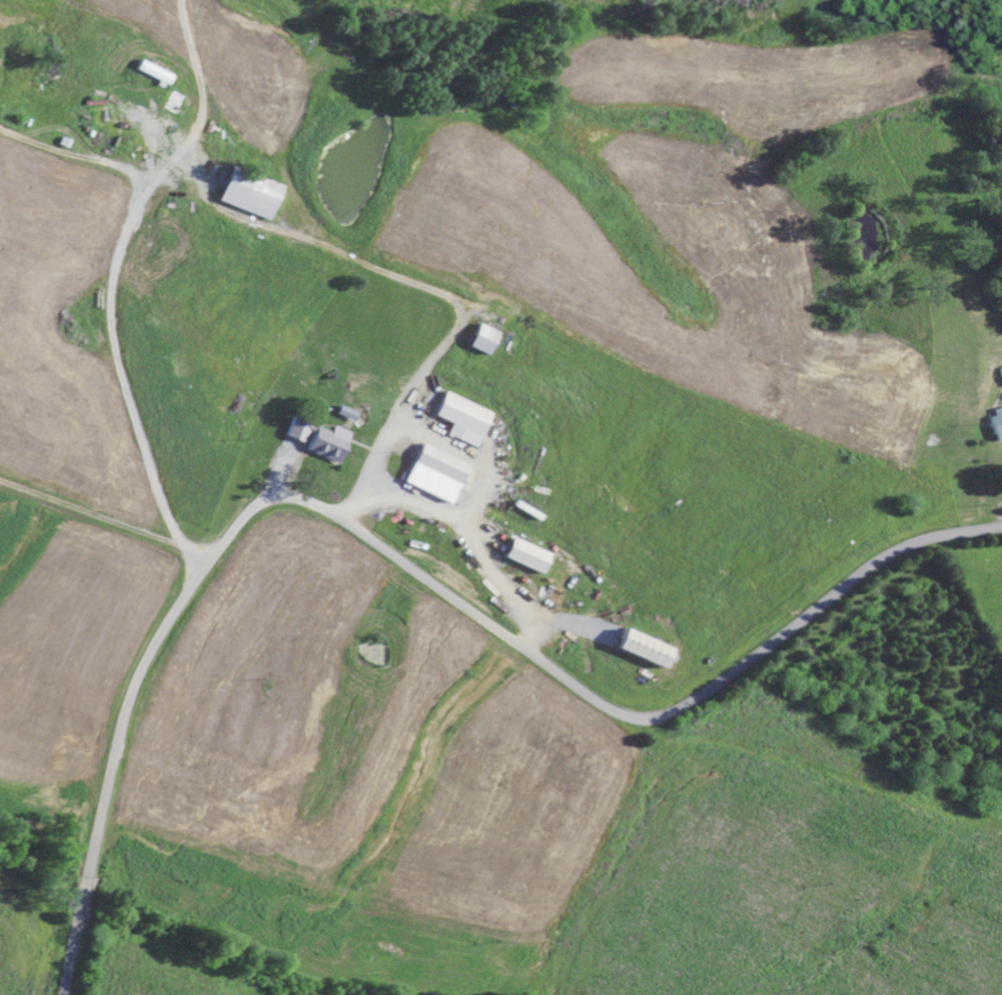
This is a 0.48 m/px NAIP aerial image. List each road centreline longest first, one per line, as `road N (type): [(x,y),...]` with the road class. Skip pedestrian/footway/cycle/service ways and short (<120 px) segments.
road 1 (residential): [(64,994),(139,681),(185,601),(262,504),(296,499),(337,516),(606,705),(641,717),(675,711),(709,692),(901,549),(1001,527)]
road 2 (residential): [(146,134),(151,155),(112,290),(113,335),(174,527),(193,553)]

